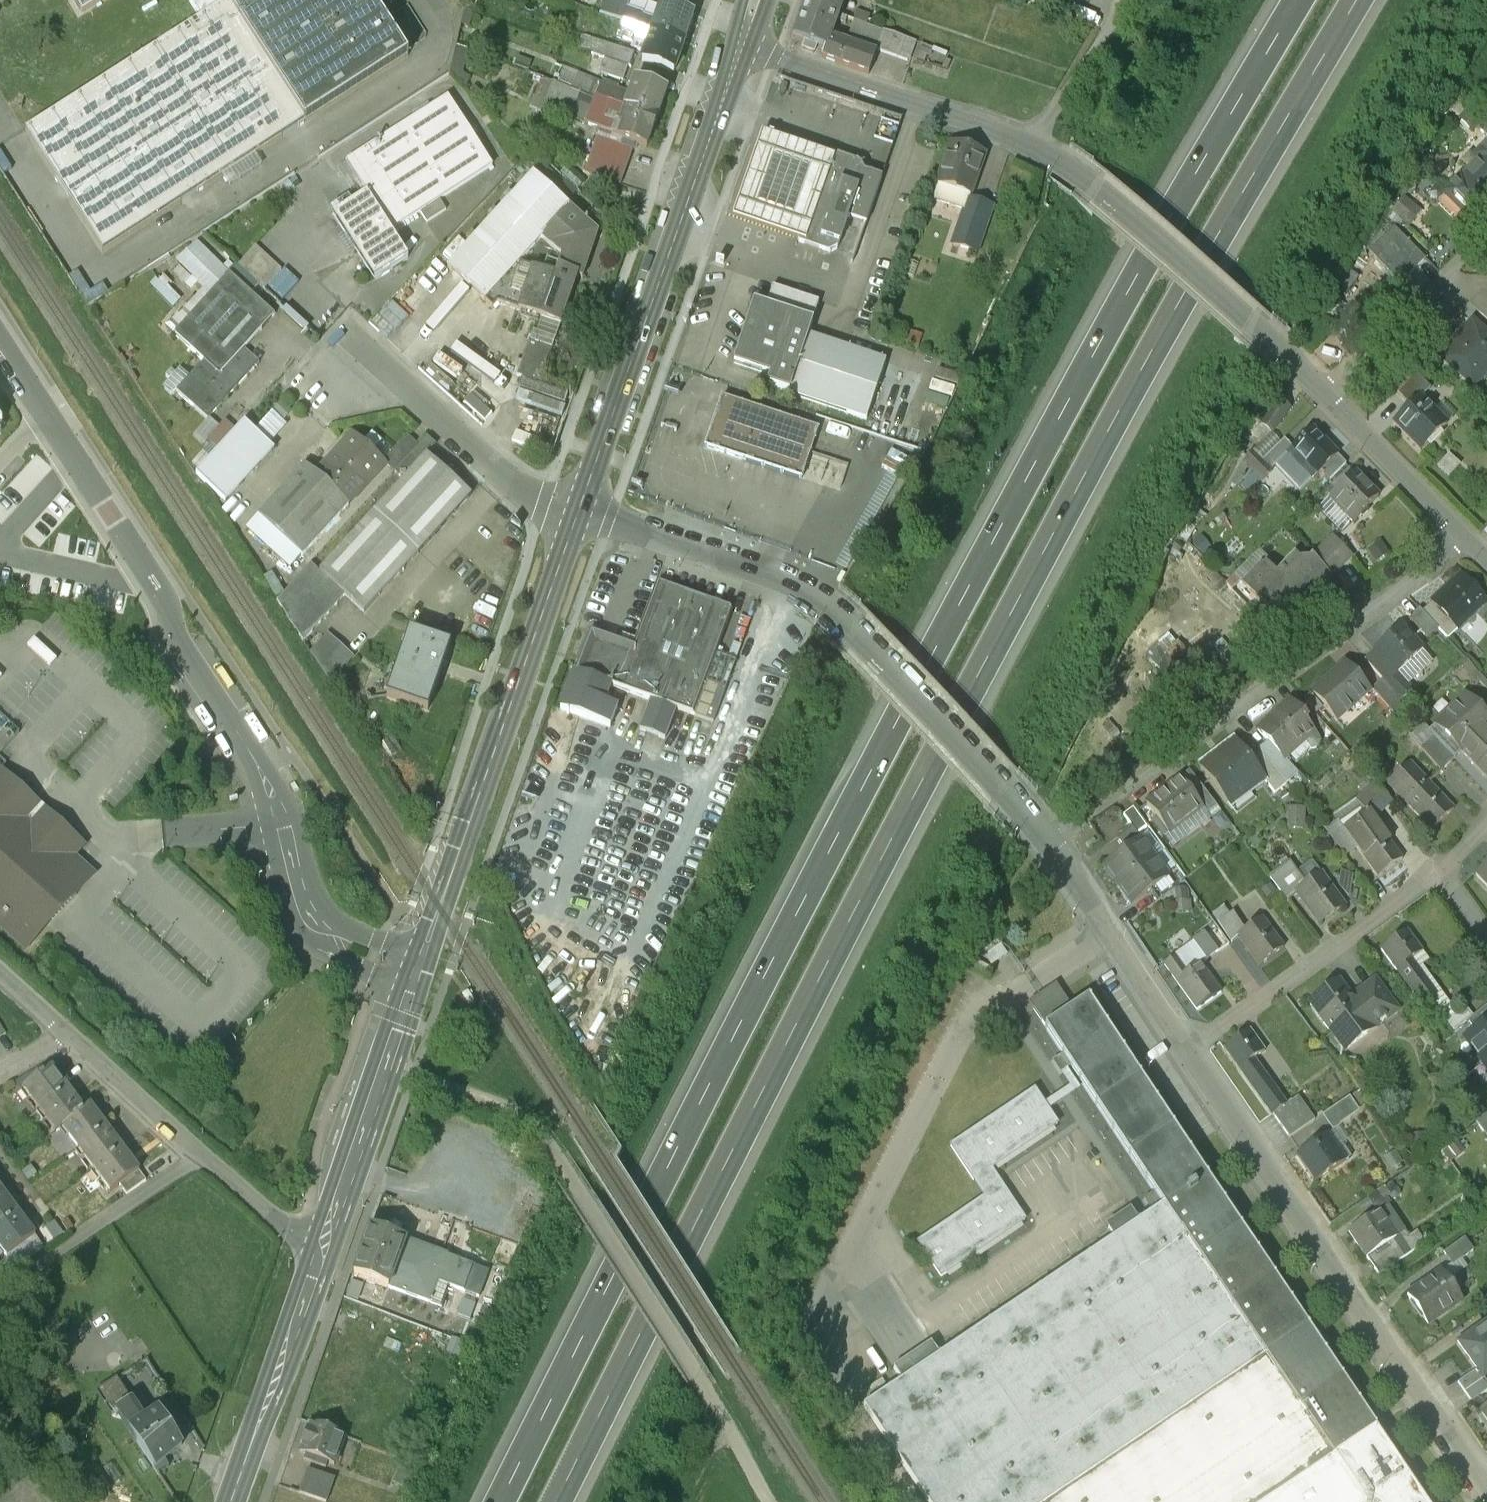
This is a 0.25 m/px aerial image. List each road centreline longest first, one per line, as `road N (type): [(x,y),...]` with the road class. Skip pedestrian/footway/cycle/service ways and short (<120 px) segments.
road 1 (motorway): [(566,1501),(707,1200),(1115,414),(1356,0)]
road 2 (motorway): [(1292,0),(1069,385),(660,1179),(505,1501)]
road 3 (track): [(771,1501),(535,1131),(502,1106),(386,1070)]
road 4 (tertiary): [(579,513),(806,589),(835,611),(1050,847)]
road 5 (tertiary): [(1193,1048),(1486,1484)]
road 6 (residential): [(1462,536),(1050,847)]
road 7 (secondary): [(740,46),(579,513)]
road 8 (secondary): [(579,513),(417,977)]
road 9 (residential): [(1035,152),(1080,181),(1324,399)]
road 10 (unclassified): [(47,415),(164,595),(179,645),(233,722)]
road 11 (residential): [(63,1034),(197,1157),(322,1254)]
road 12 (residential): [(740,46),(1035,152)]
road 13 (residential): [(1193,1048),(1436,870)]
road 14 (secondary): [(417,977),(322,1254)]
road 15 (unclassified): [(579,513),(546,503),(500,472),(420,398),(356,372)]
road 16 (secondary): [(322,1254),(232,1501)]
road 17 (tertiary): [(1050,847),(1193,1048)]
road 18 (residential): [(1486,237),(1324,399)]
road 19 (unclassified): [(283,827),(312,925),(417,977)]
road 20 (residential): [(1324,399),(1462,536)]
road 21 (residential): [(1132,0),(1035,152)]

